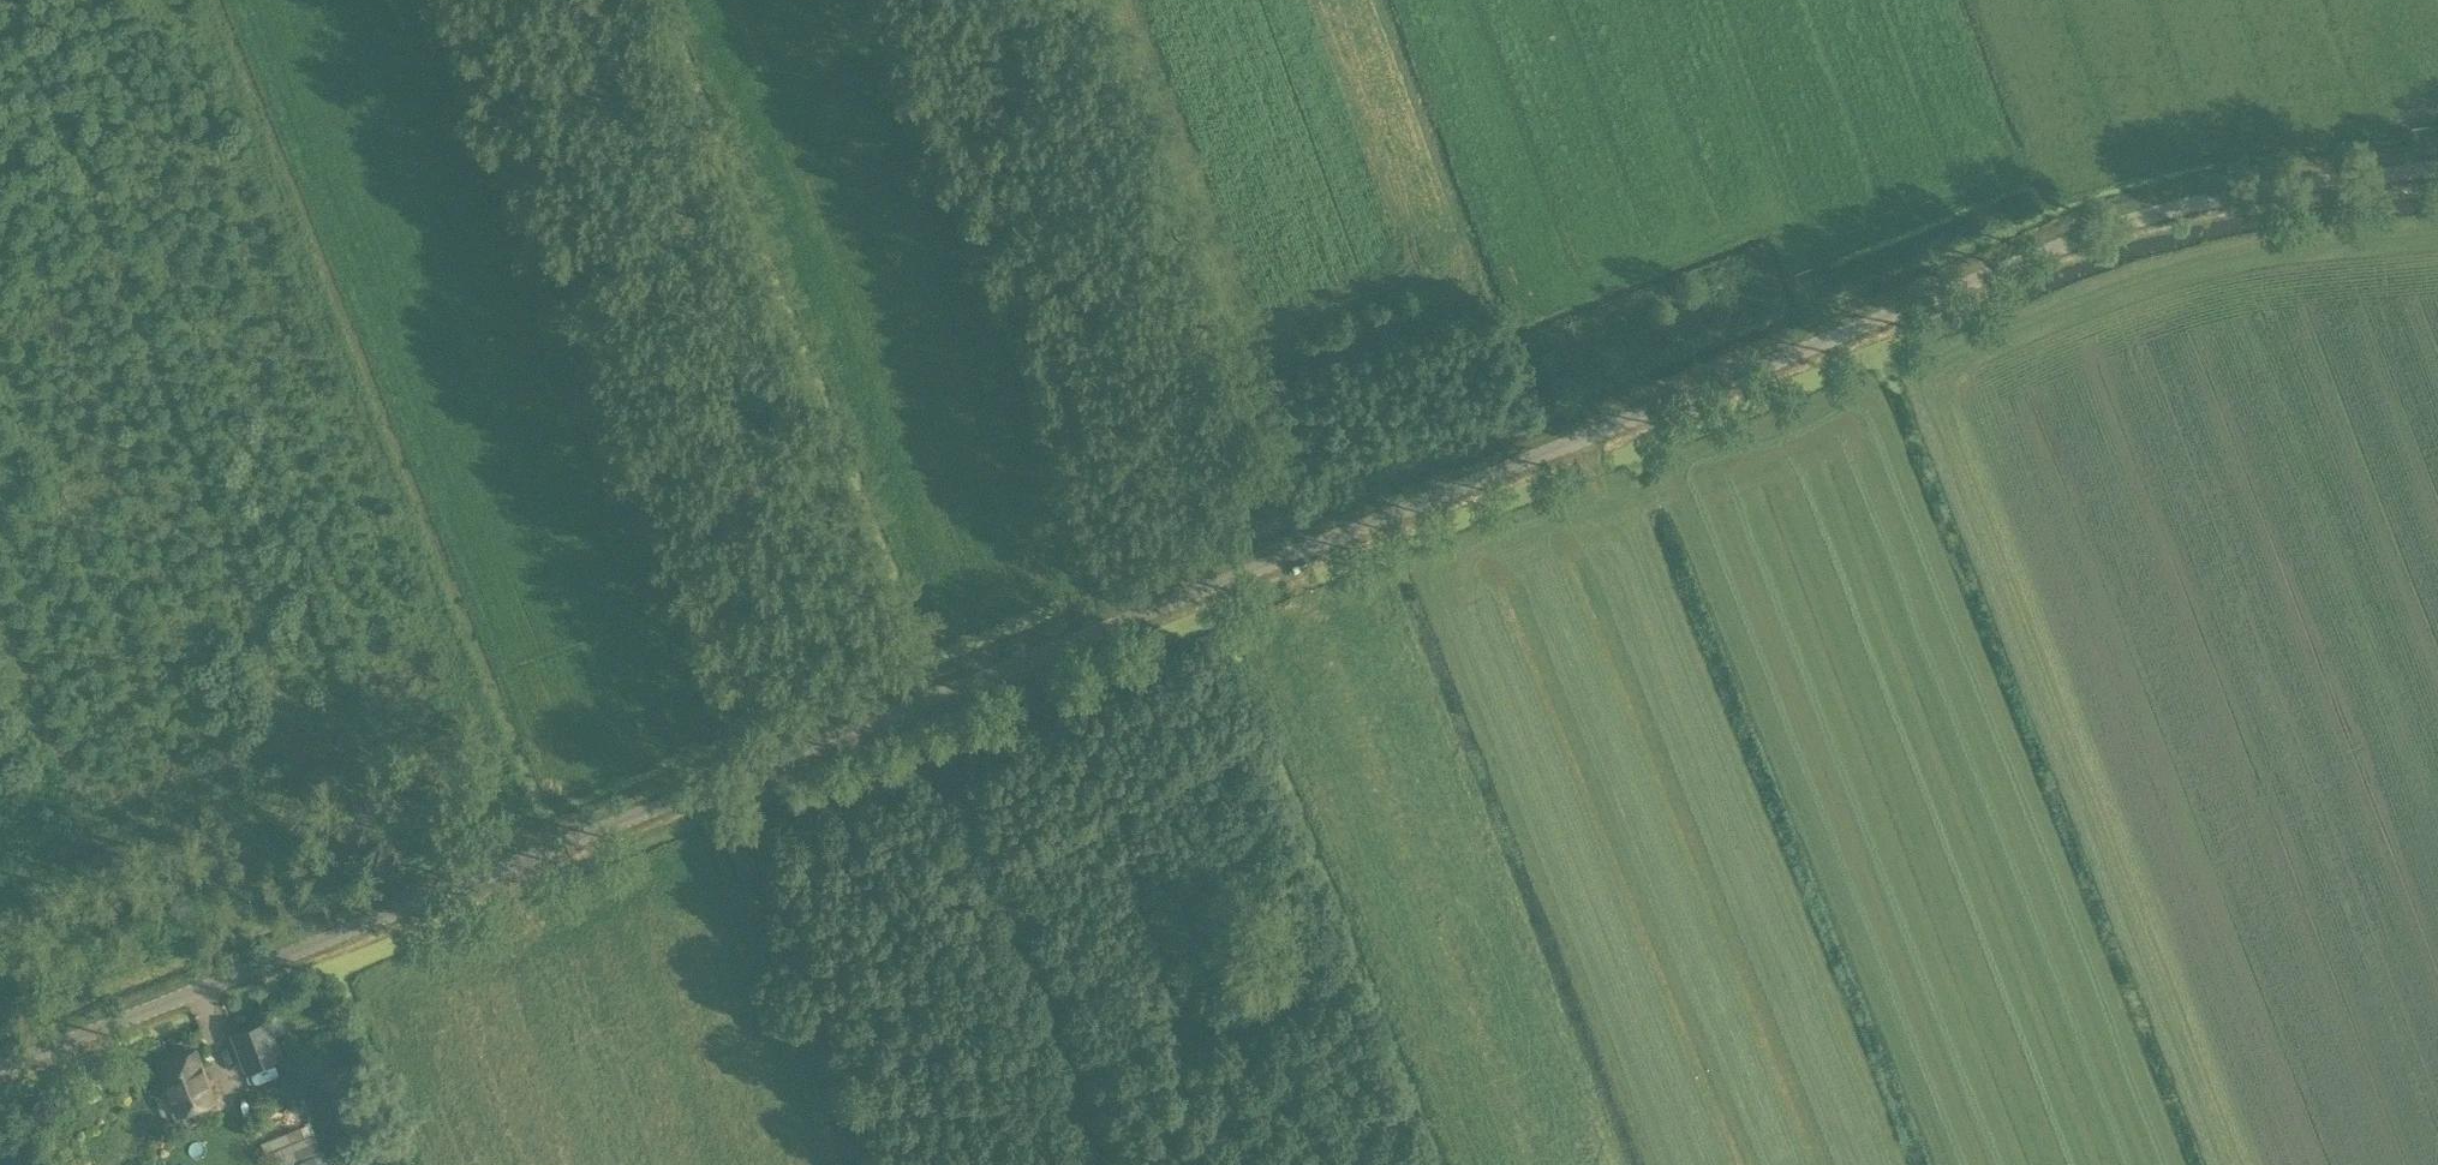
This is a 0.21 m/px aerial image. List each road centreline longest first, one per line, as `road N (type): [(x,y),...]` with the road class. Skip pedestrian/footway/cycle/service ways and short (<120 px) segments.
road 1 (unclassified): [(0,1066),(2159,207),(2437,171)]

